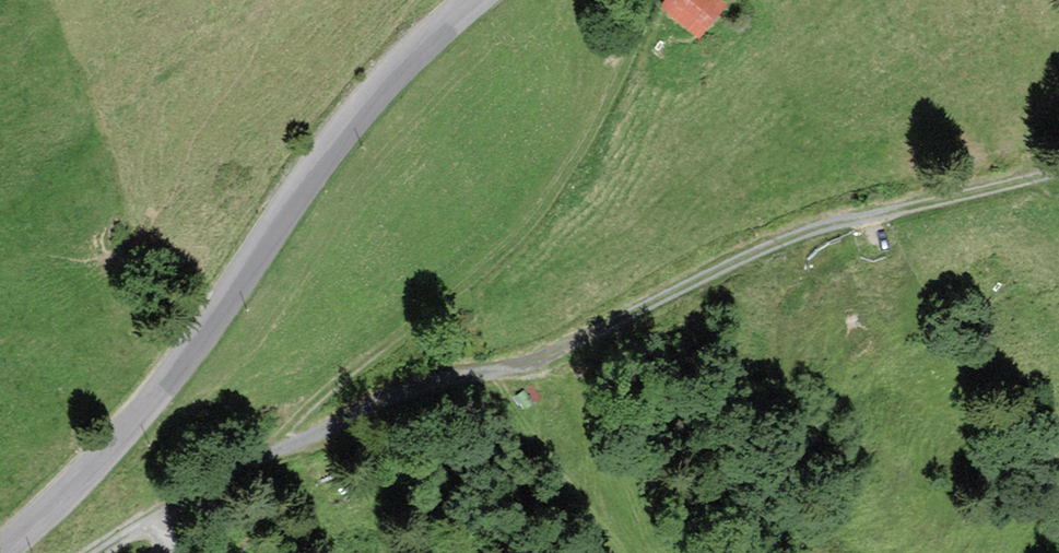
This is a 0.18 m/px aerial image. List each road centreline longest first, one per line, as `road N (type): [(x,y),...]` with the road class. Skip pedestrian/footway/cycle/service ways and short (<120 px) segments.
road 1 (track): [(1058,183),(753,249),(581,340),(408,393),(171,511)]
road 2 (tertiary): [(474,0),(417,47),(336,142),(135,420),(0,552)]
road 3 (track): [(645,29),(581,160),(520,240),(210,491)]
road 4 (track): [(612,552),(589,502),(570,403),(534,360)]

